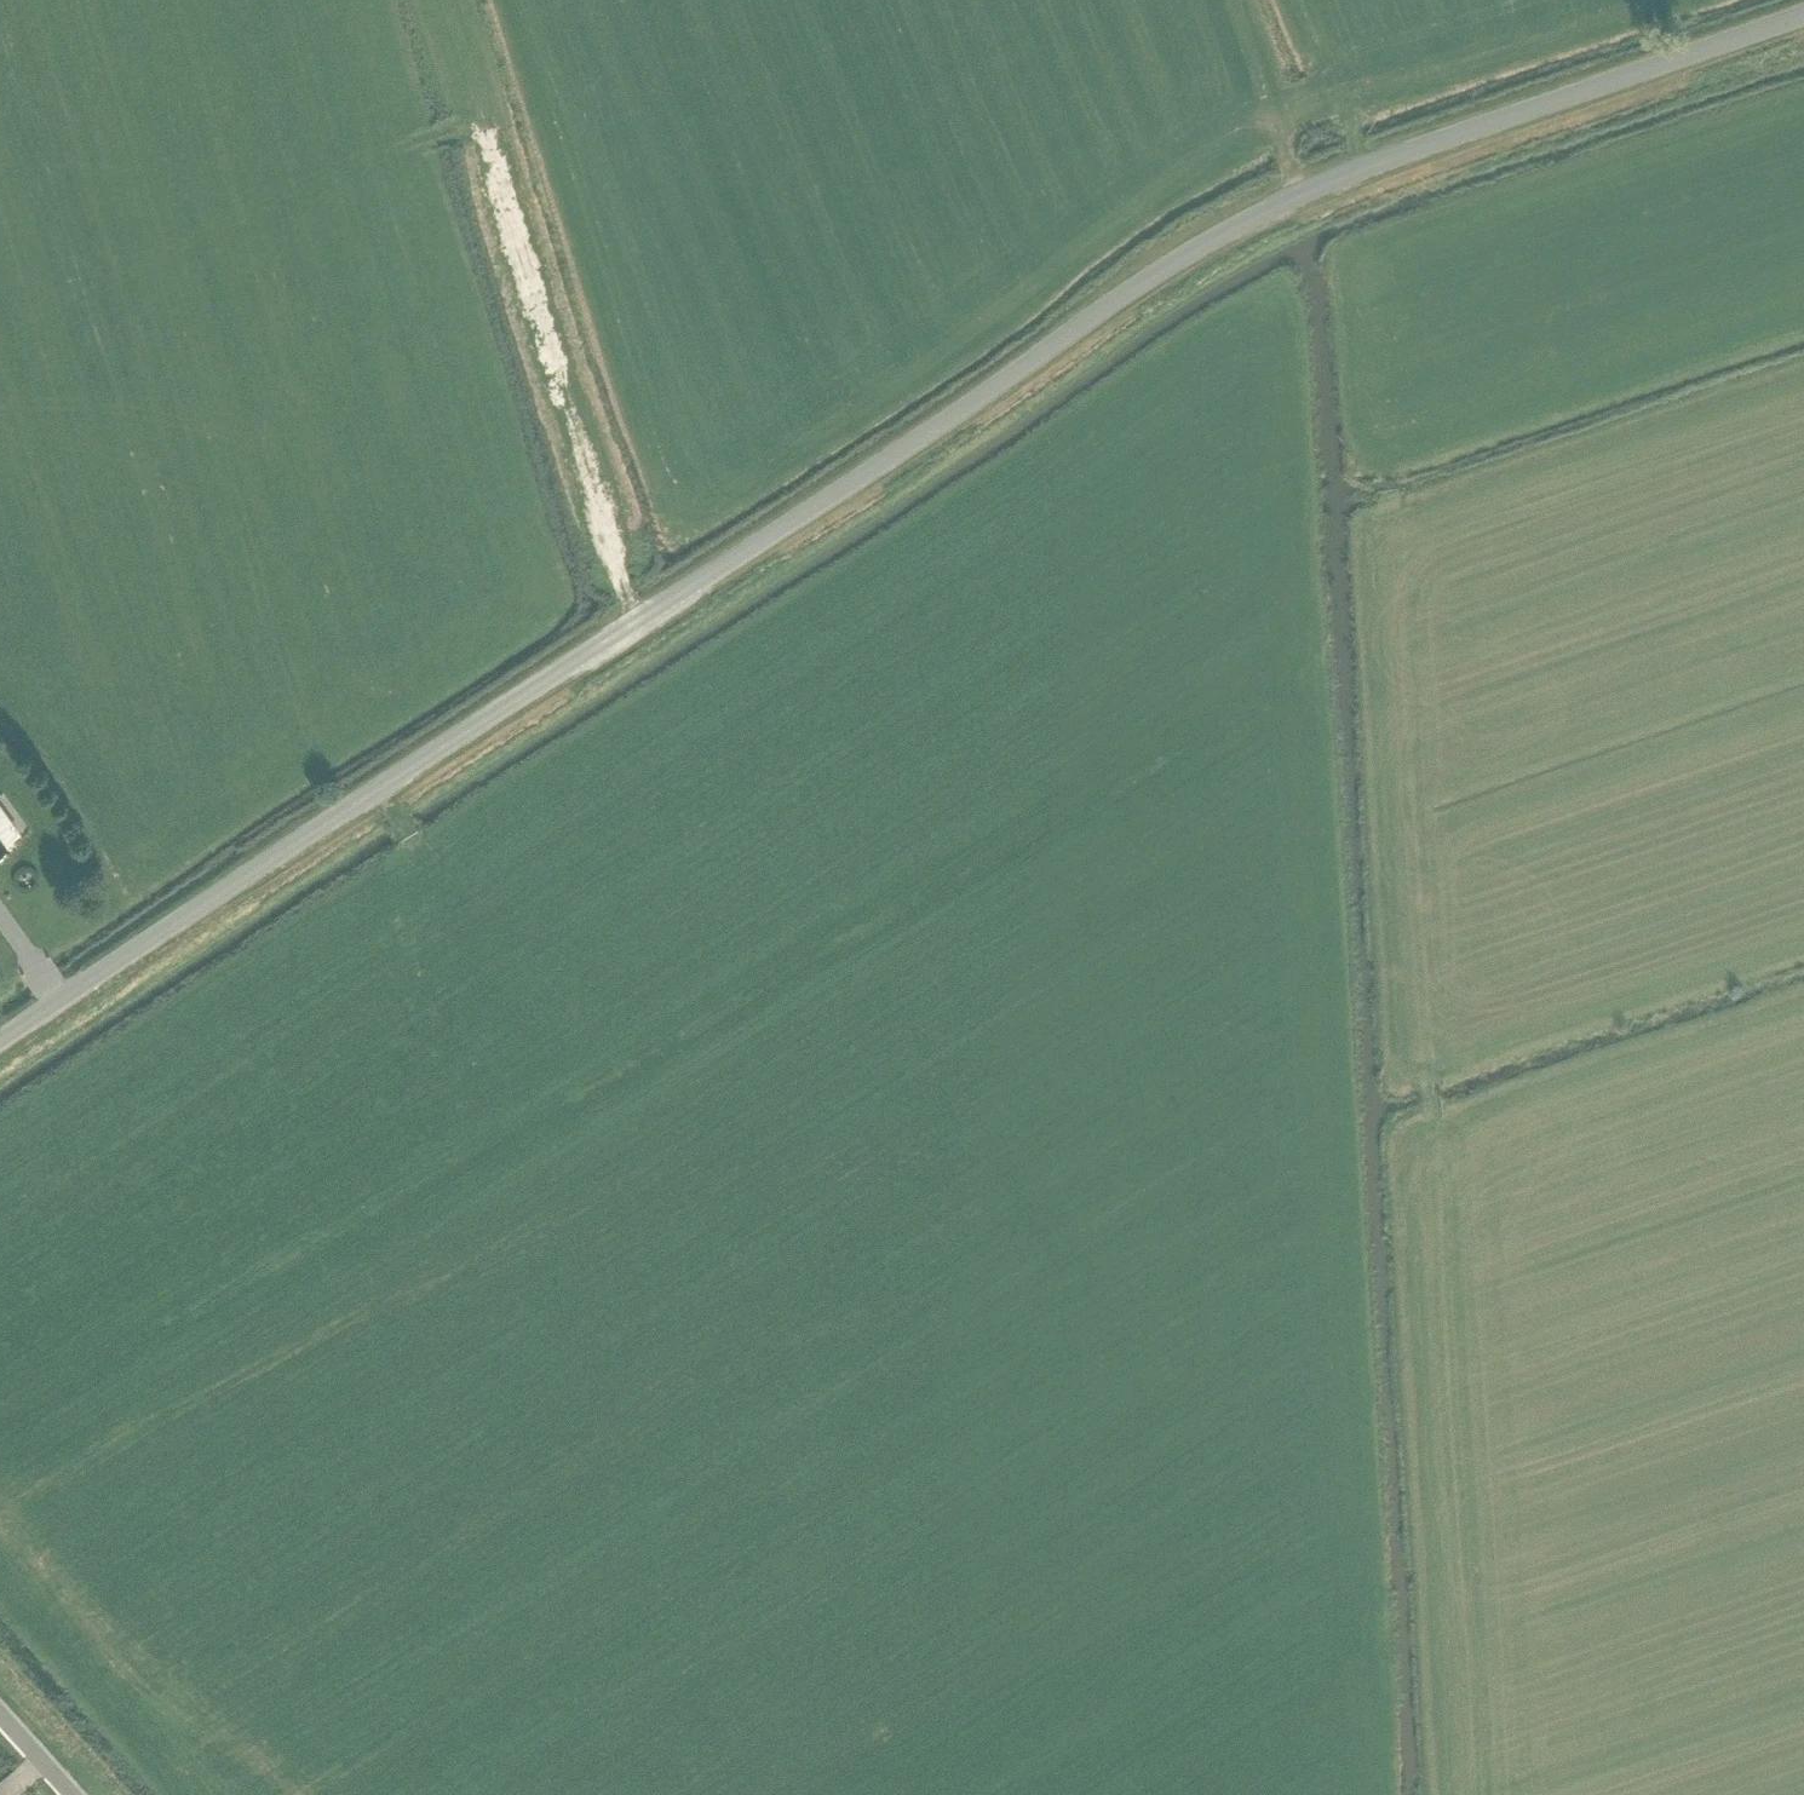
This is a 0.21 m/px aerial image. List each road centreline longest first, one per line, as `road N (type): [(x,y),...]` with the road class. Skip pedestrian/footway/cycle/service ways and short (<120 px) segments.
road 1 (unclassified): [(0,1041),(969,408),(1174,263),(1314,189),(1803,17)]

